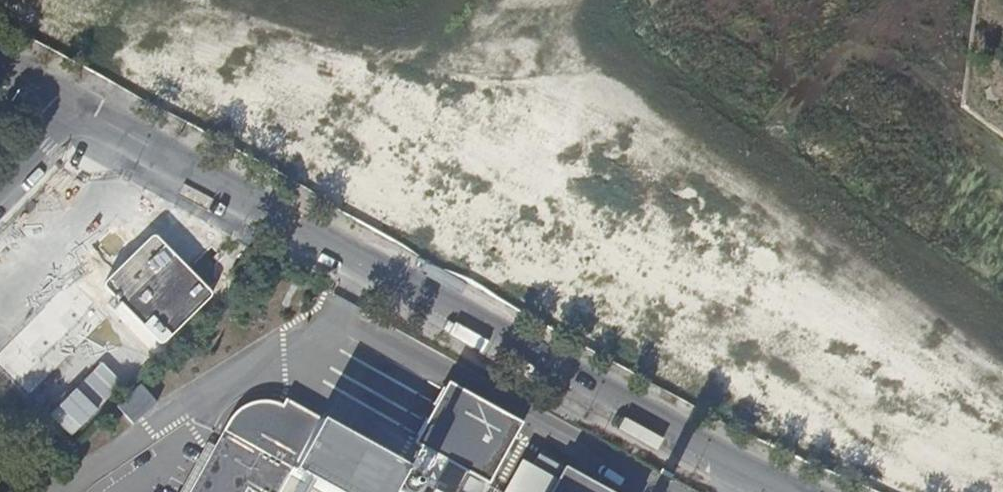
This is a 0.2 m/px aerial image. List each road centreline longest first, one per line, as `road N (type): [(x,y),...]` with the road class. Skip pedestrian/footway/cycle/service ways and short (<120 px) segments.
road 1 (residential): [(67,104),(168,148),(787,491)]

